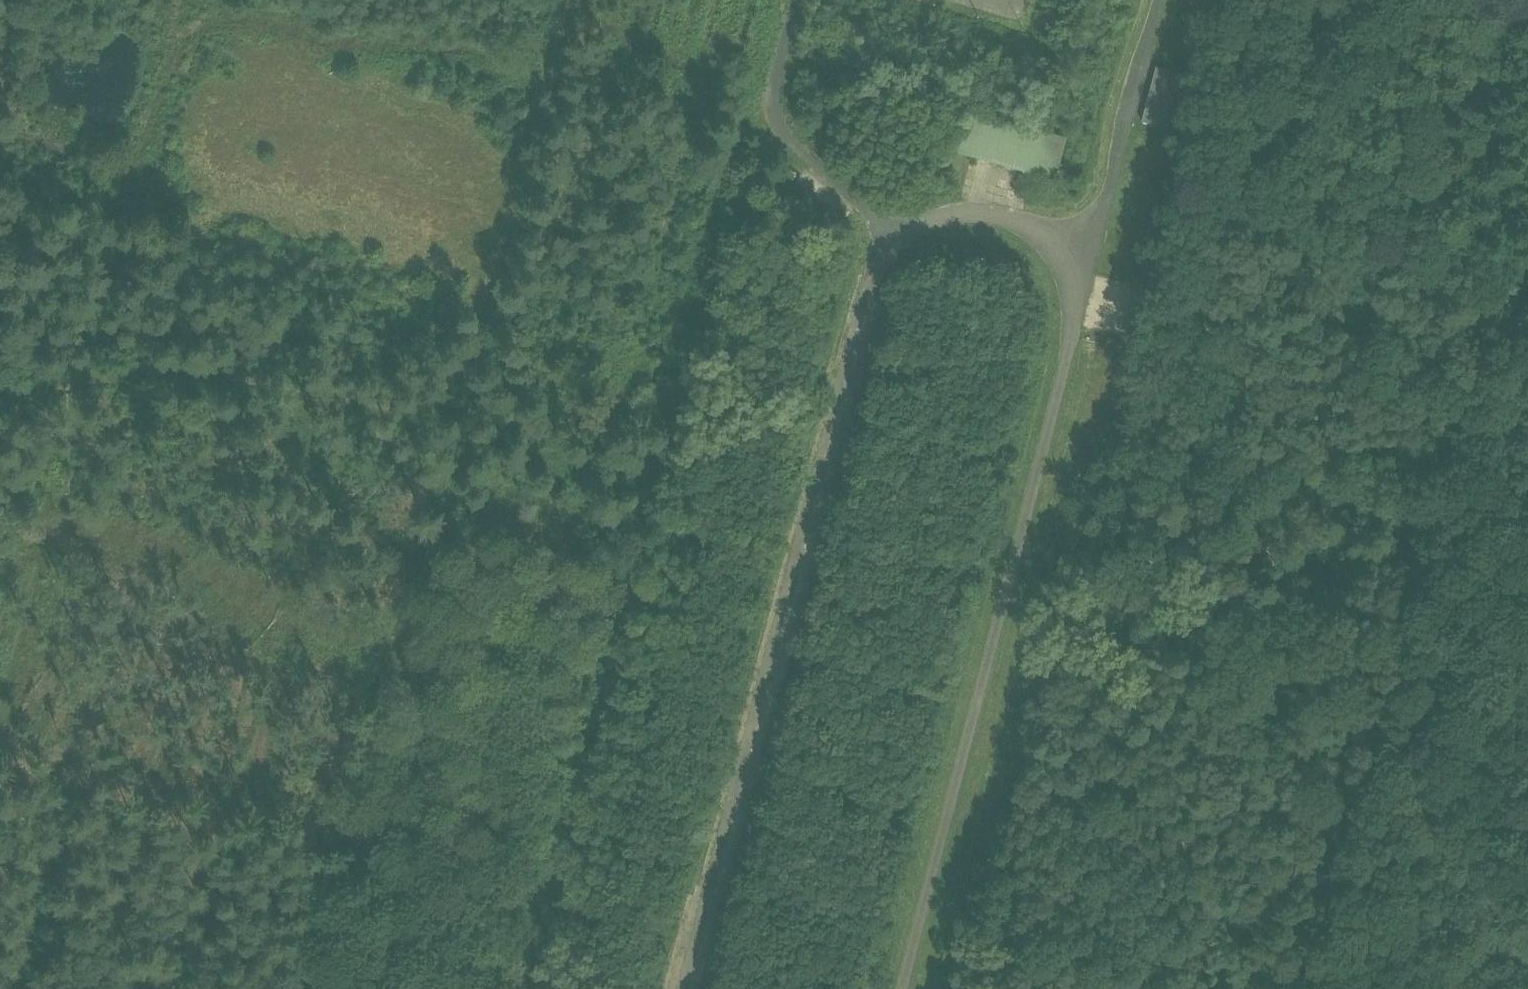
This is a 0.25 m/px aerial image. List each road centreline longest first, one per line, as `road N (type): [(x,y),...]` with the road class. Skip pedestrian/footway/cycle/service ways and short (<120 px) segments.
road 1 (track): [(0,394),(92,370),(290,388),(456,431),(563,0)]

